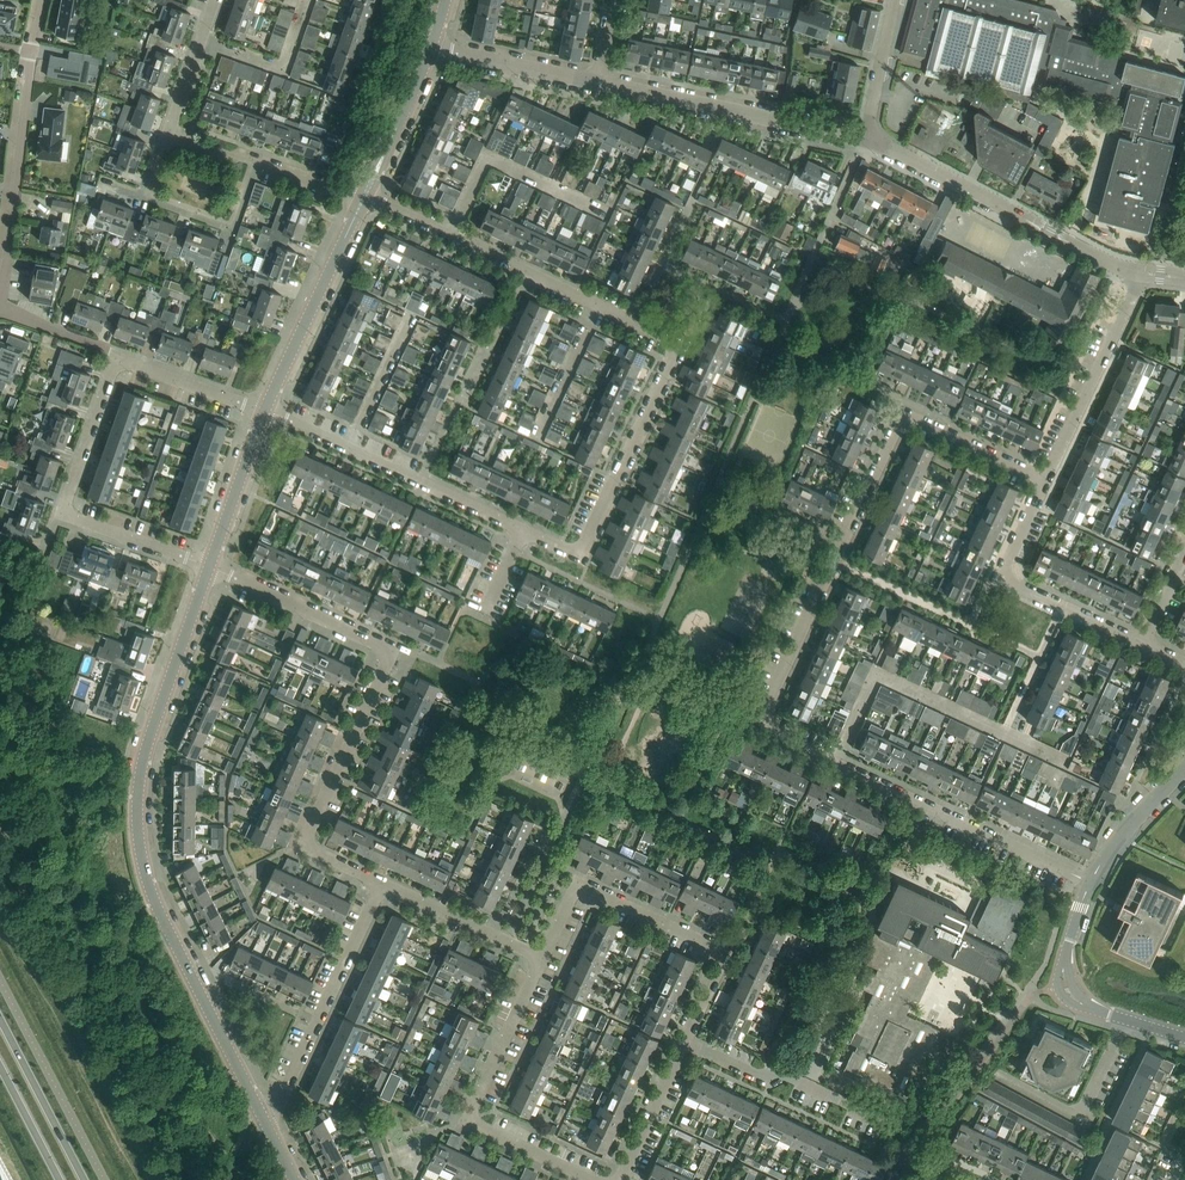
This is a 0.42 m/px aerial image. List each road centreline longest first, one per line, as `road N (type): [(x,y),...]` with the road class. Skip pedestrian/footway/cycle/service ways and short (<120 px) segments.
road 1 (residential): [(1091,882),(756,727),(902,413),(1045,480)]
road 2 (residential): [(528,531),(581,548),(679,341),(386,205),(362,201)]
road 3 (tertiary): [(267,1127),(158,911),(137,831),(142,760),(208,569)]
road 4 (residential): [(384,884),(303,846),(393,652),(208,569)]
road 5 (residential): [(208,569),(62,514),(116,355)]
road 6 (residential): [(595,1179),(466,1119),(542,958)]
road 7 (tertiary): [(866,136),(1140,273)]
road 8 (residential): [(528,531),(264,412)]
road 9 (tertiary): [(601,81),(866,136)]
road 10 (residential): [(267,1127),(384,884)]
road 11 (residential): [(1147,646),(1014,581),(1010,558),(1045,480)]
road 12 (residential): [(683,1041),(722,954),(577,885)]
road 13 (tertiary): [(264,412),(362,201)]
road 14 (residential): [(1045,480),(1140,273)]
road 15 (residential): [(0,277),(28,51)]
road 16 (residential): [(879,1120),(791,1076),(762,1079),(683,1041)]
road 17 (secondary): [(83,1179),(0,1022)]
road 18 (residential): [(542,958),(384,884)]
road 19 (tertiary): [(431,51),(601,81)]
road 20 (tertiary): [(208,569),(264,412)]
road 21 (residential): [(256,162),(232,228),(141,199)]
road 22 (tertiary): [(362,201),(431,51)]
road 23 (residential): [(199,42),(280,69),(308,0)]
road 24 (residential): [(264,412),(116,355)]
road 25 (residential): [(621,1179),(683,1041)]
road 26 (residential): [(1091,882),(1119,837),(1184,769)]
road 27 (residential): [(866,136),(896,0)]
road 28 (residential): [(1065,984),(1083,1004),(1184,1038)]
road 29 (secondary): [(0,1068),(59,1179)]
road 30 (residential): [(116,355),(0,311)]

